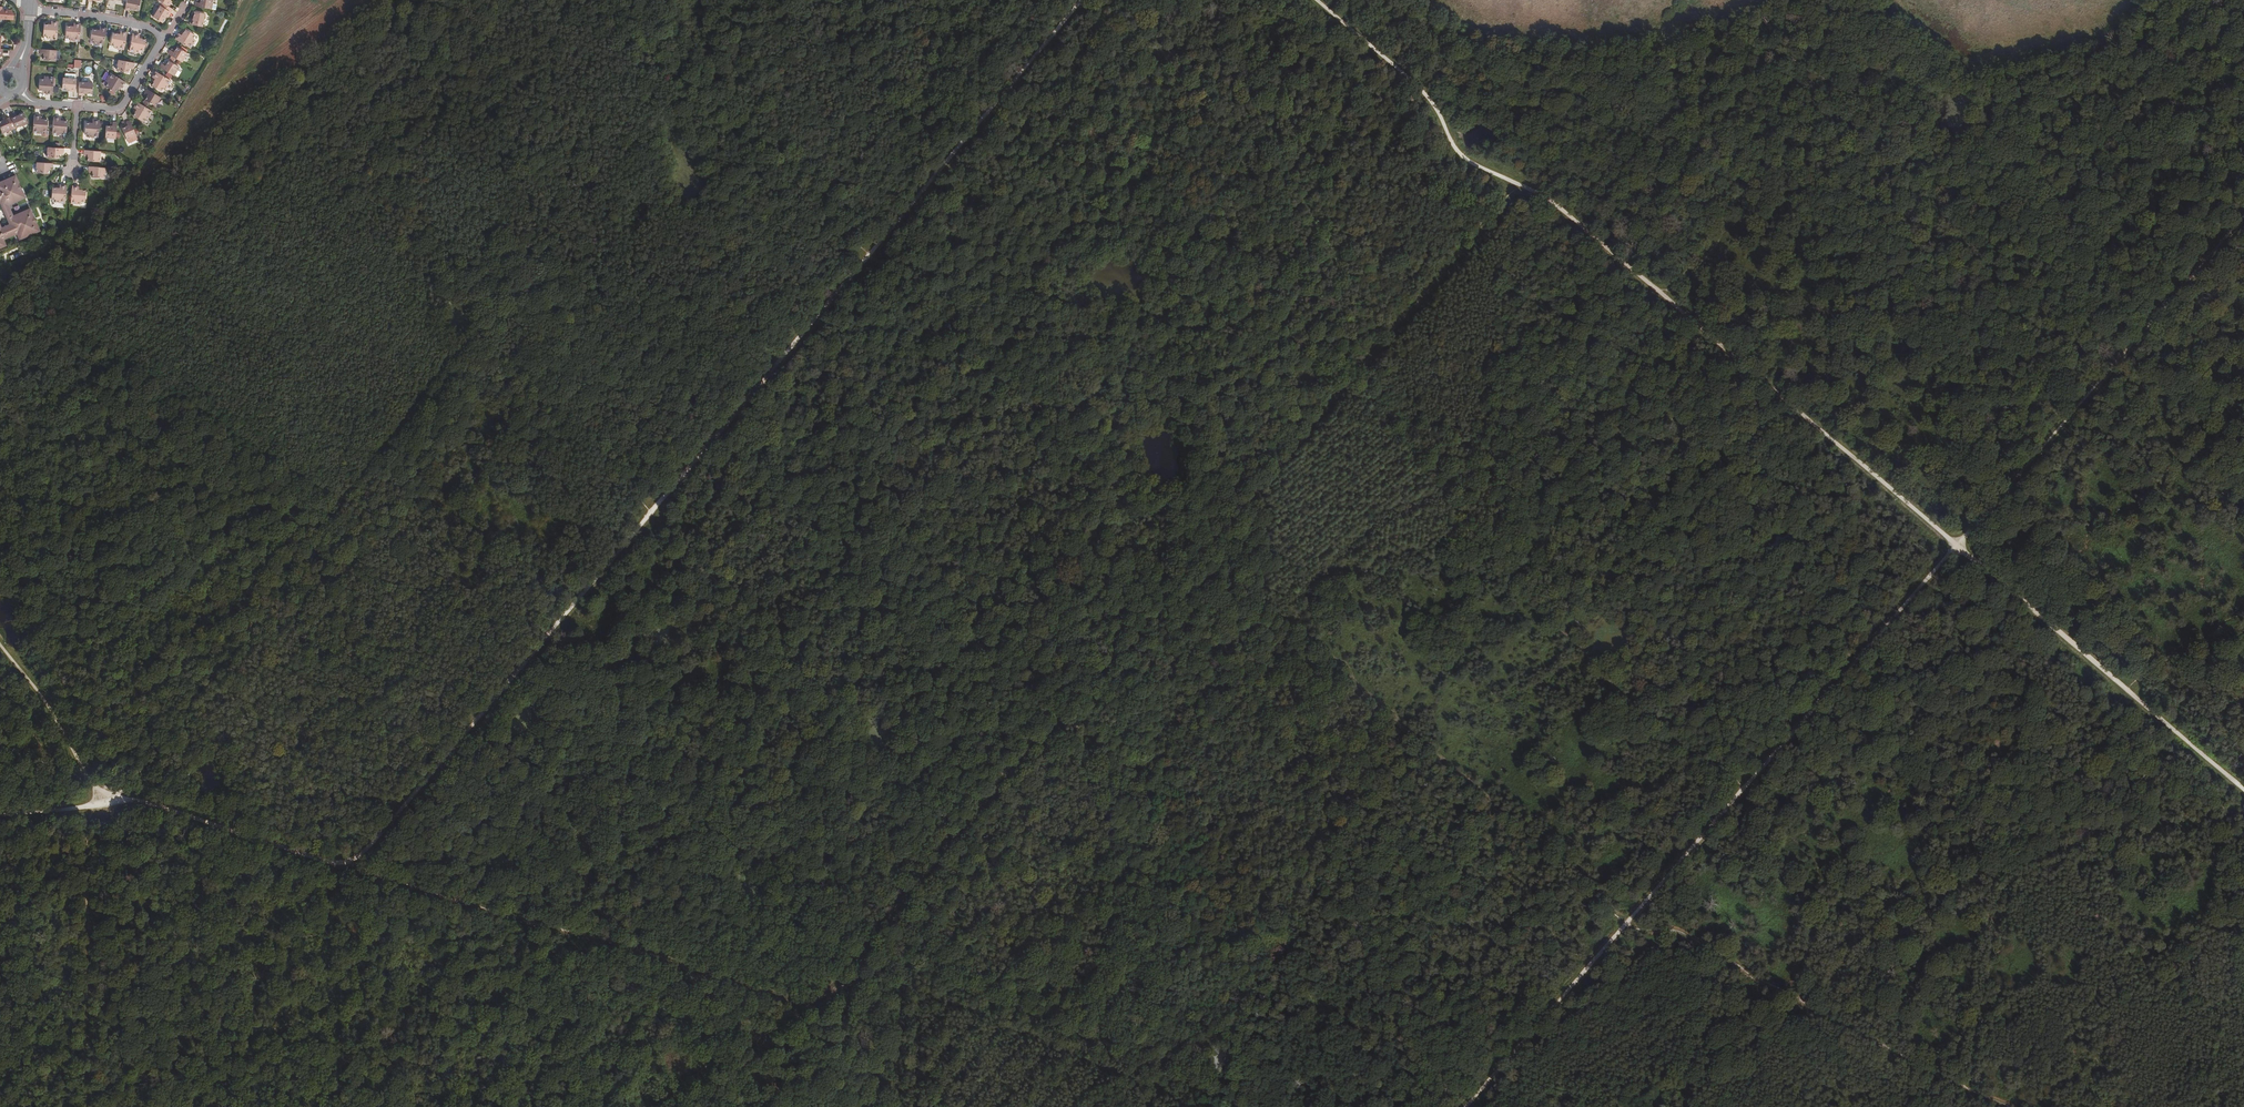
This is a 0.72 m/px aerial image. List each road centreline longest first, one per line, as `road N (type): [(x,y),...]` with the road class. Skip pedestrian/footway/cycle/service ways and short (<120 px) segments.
road 1 (track): [(1317,0),(1419,87),(1464,157),(1558,205),(1958,545)]
road 2 (track): [(348,865),(869,256)]
road 3 (track): [(1463,1106),(1958,545)]
road 4 (track): [(457,351),(229,659),(110,798)]
road 5 (track): [(0,298),(388,0)]
road 6 (track): [(651,513),(835,699),(874,703),(896,720),(906,738),(898,756),(961,832)]
road 7 (track): [(710,443),(1065,712)]
road 8 (track): [(1958,545),(2243,217)]
road 9 (track): [(1013,383),(1076,360),(1116,318),(1141,307),(1198,325),(1259,314),(1351,378)]
road 10 (track): [(869,256),(585,0)]
road 11 (track): [(1958,545),(2243,789)]
road 12 (track): [(259,104),(430,272),(459,273),(474,283),(486,338),(457,351)]
road 13 (track): [(1233,1106),(899,967)]
road 14 (track): [(90,806),(139,801),(348,865)]
road 15 (track): [(457,351),(497,349),(654,509)]
road 16 (track): [(1517,183),(1351,378)]
road 17 (track): [(1013,383),(1203,550)]
road 18 (track): [(1203,550),(1065,712)]
road 19 (track): [(961,145),(1083,0)]
road 20 (track): [(0,644),(110,798)]
road 21 (residential): [(163,39),(113,112),(35,106),(19,96)]
road 22 (track): [(869,256),(961,145)]
road 23 (residential): [(29,8),(142,26),(163,39)]
road 24 (track): [(895,1106),(899,967)]

